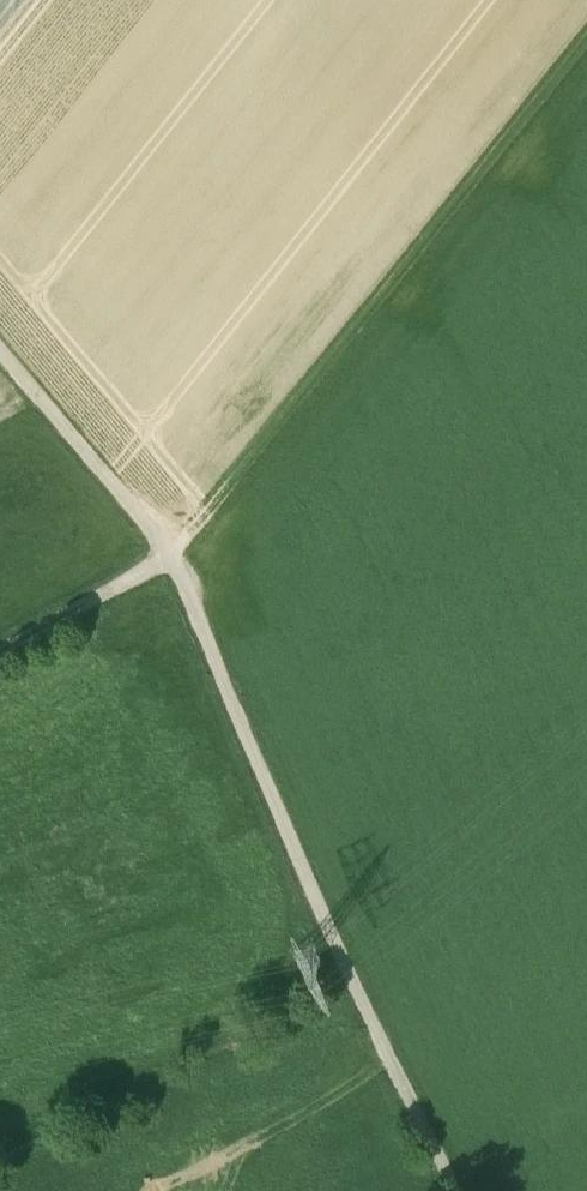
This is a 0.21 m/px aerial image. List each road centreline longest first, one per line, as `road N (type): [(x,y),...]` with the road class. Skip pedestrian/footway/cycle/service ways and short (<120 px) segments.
road 1 (track): [(0,340),(169,544),(376,1010),(467,1190)]
road 2 (track): [(0,643),(189,526),(586,42)]

